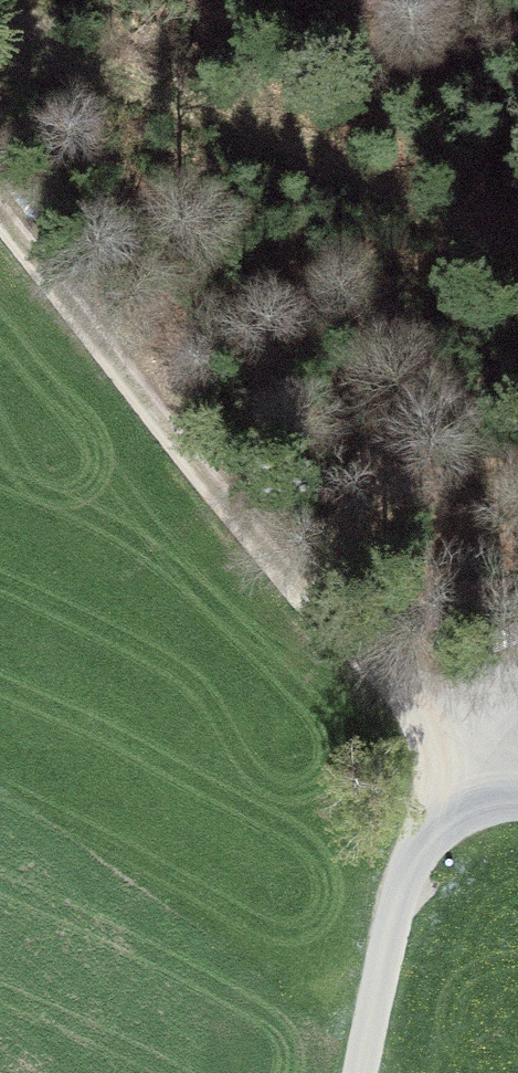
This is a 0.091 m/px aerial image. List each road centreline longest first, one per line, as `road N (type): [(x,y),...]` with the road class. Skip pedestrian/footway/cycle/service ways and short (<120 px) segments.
road 1 (track): [(0,198),(465,792),(492,726),(517,694)]
road 2 (track): [(0,13),(517,255)]
road 3 (track): [(517,785),(465,792),(427,827),(349,1072)]

